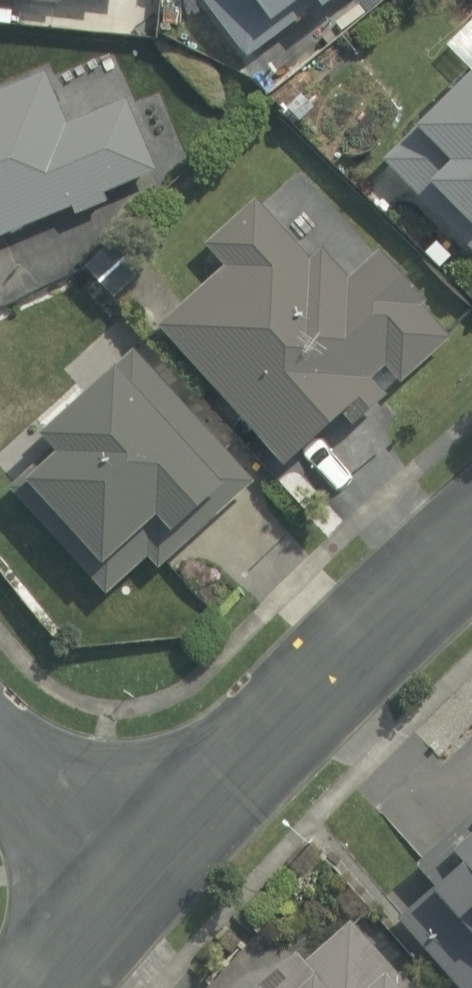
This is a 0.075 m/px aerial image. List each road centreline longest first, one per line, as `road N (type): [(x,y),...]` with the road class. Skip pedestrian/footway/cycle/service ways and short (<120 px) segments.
road 1 (residential): [(131,876),(471,544)]
road 2 (residential): [(0,751),(131,876)]
road 3 (residential): [(37,987),(131,876)]

